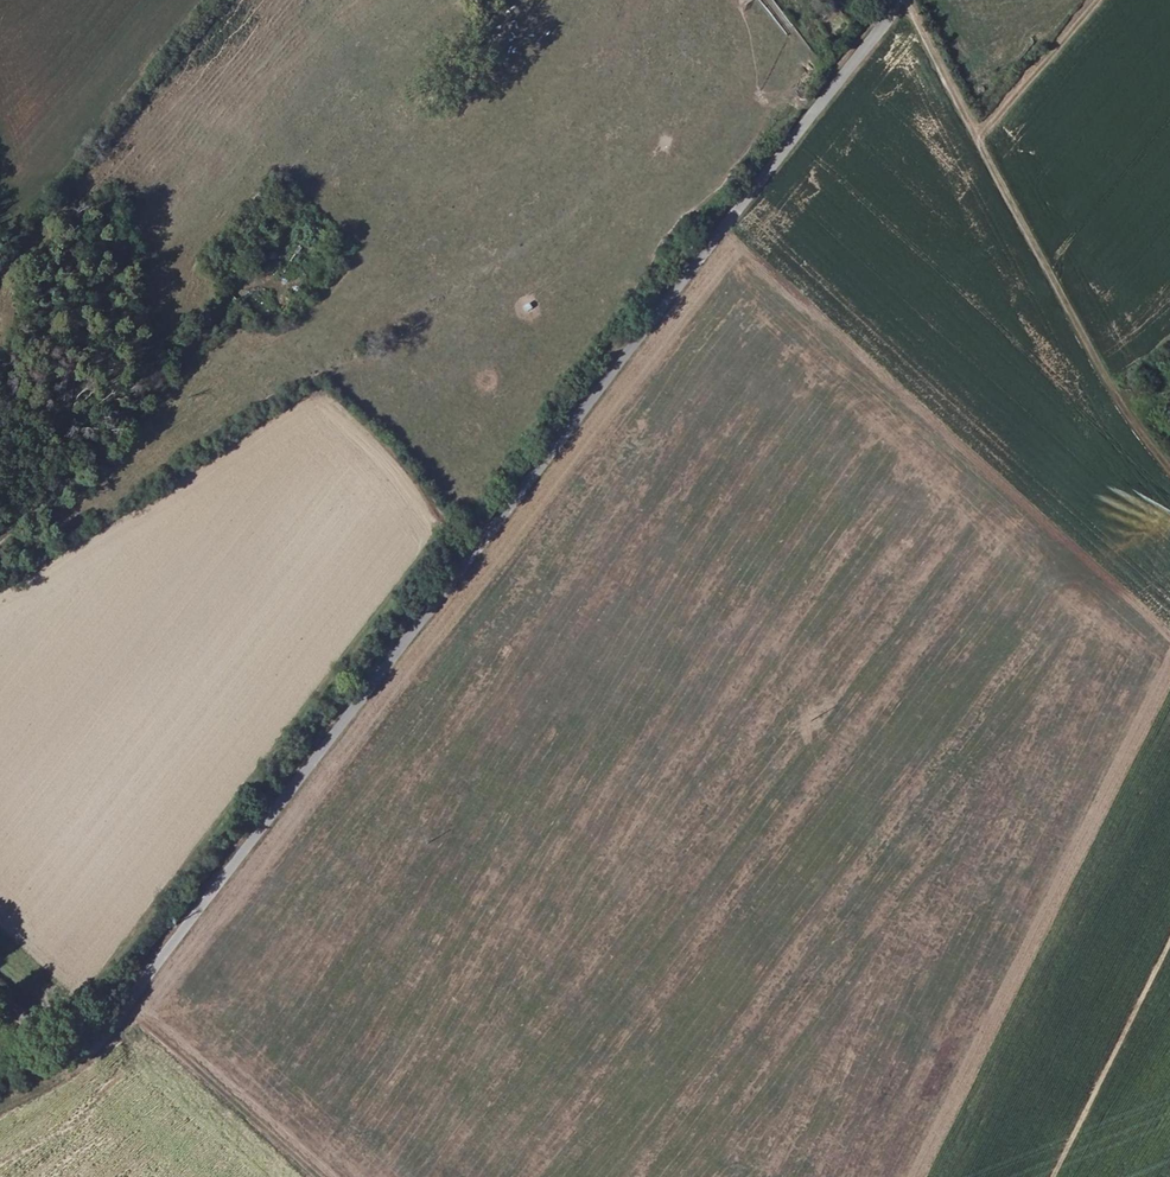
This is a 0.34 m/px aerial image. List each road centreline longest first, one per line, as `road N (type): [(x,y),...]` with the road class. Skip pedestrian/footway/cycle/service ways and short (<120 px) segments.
road 1 (unclassified): [(900,0),(70,1066),(0,1009)]
road 2 (track): [(904,0),(1109,385),(1132,405)]
road 3 (track): [(977,136),(1096,0)]

